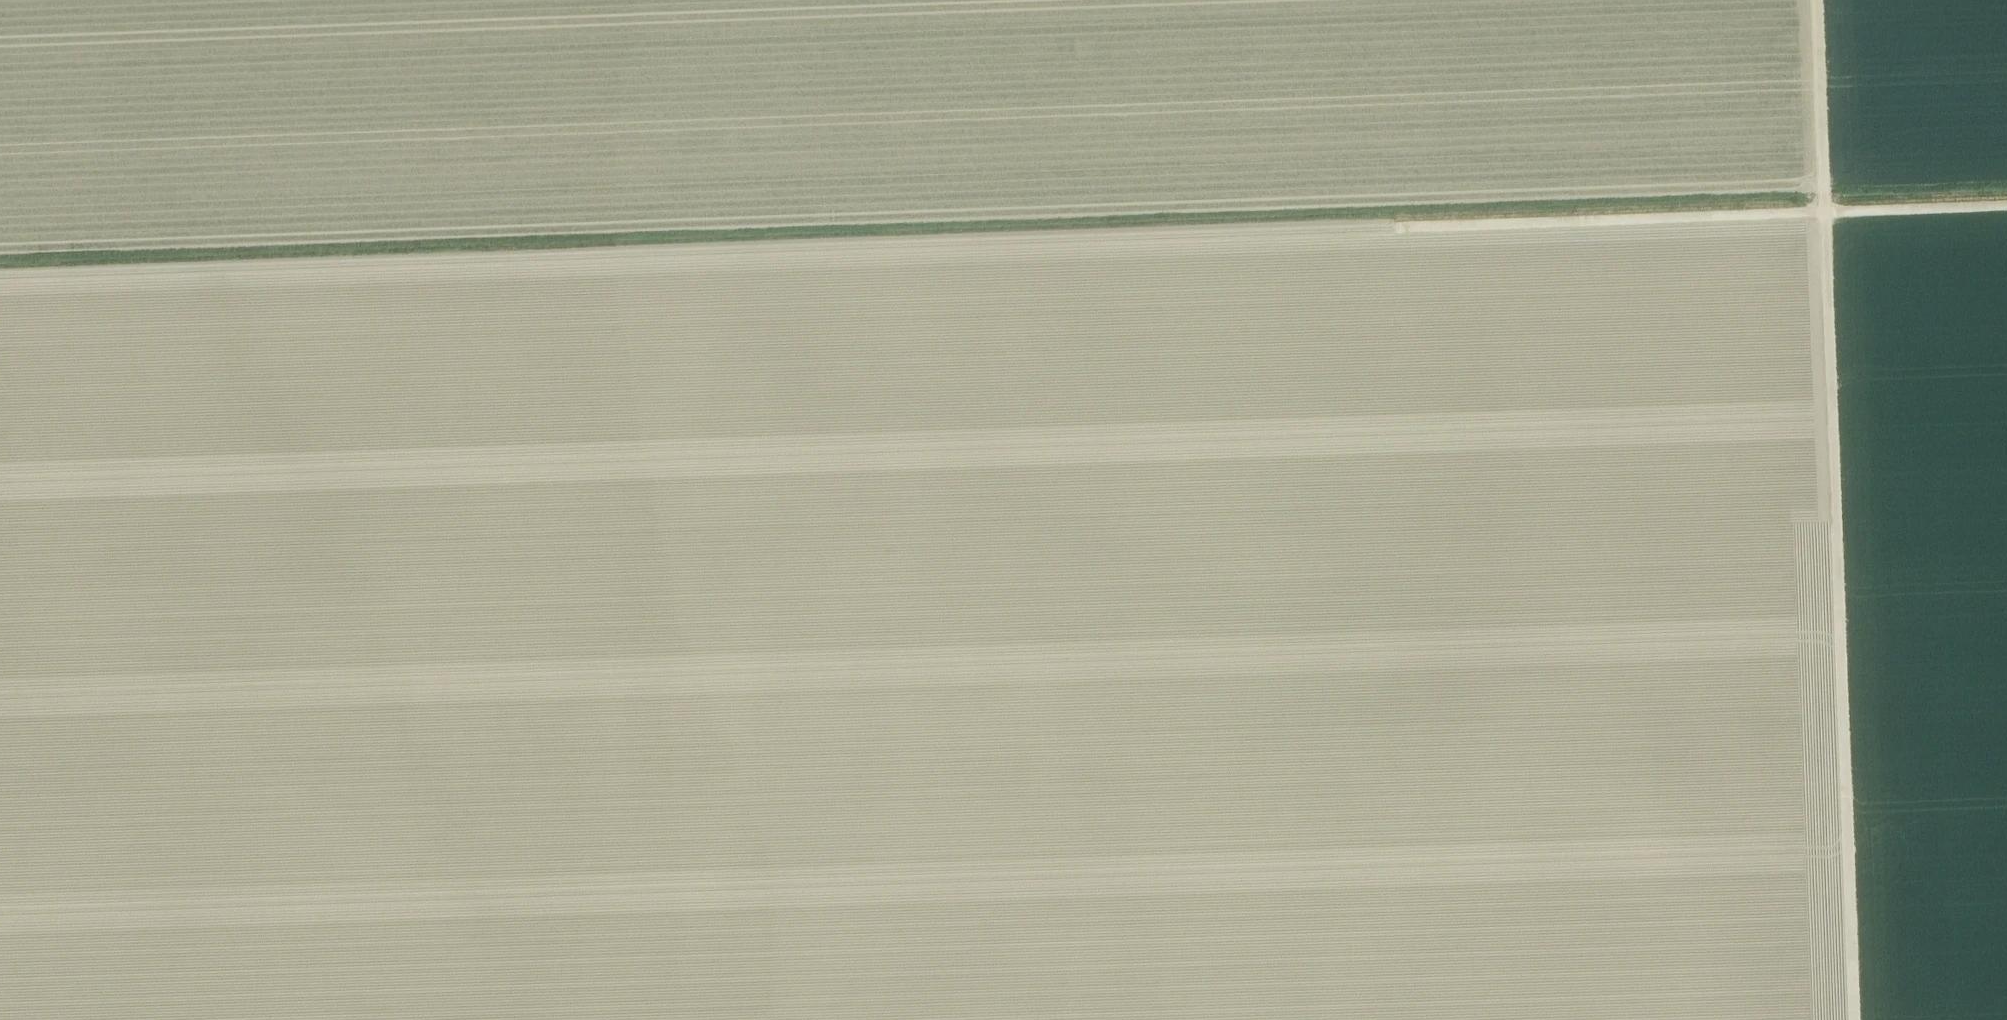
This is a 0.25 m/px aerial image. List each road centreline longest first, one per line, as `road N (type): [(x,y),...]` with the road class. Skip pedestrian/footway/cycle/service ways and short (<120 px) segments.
road 1 (track): [(1857,1019),(1814,0)]
road 2 (track): [(1407,228),(2006,206)]

